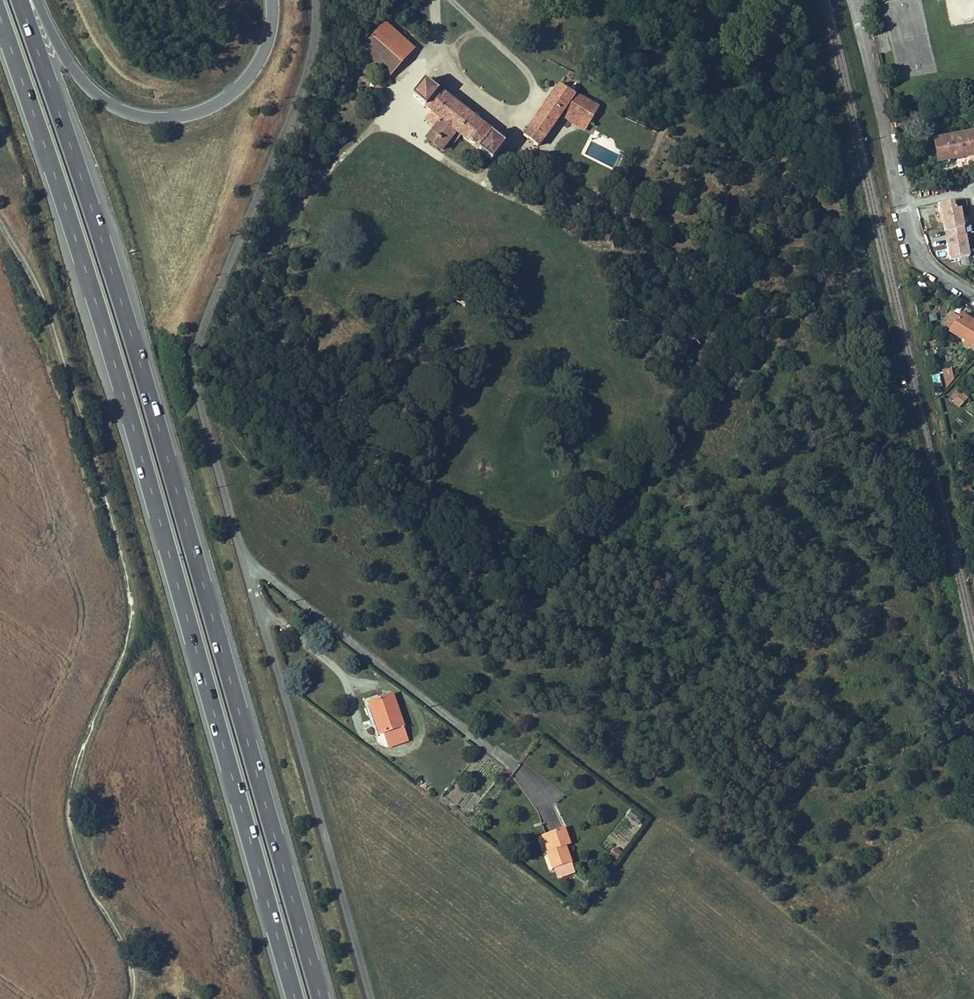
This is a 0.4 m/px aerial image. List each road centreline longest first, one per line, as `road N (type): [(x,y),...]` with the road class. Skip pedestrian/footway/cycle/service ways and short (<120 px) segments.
road 1 (unclassified): [(366,998),(191,373),(207,312),(310,61),(317,0)]
road 2 (trunk): [(323,998),(113,275),(19,0)]
road 3 (trunk): [(0,28),(143,458),(295,998)]
road 4 (track): [(130,998),(138,988),(119,923),(80,842),(82,756),(137,615),(0,231)]
road 5 (trunk): [(272,0),(264,50),(231,93),(182,115),(153,117),(125,112),(79,77),(37,0)]
road 6 (residential): [(852,0),(911,241),(930,269),(973,298)]

